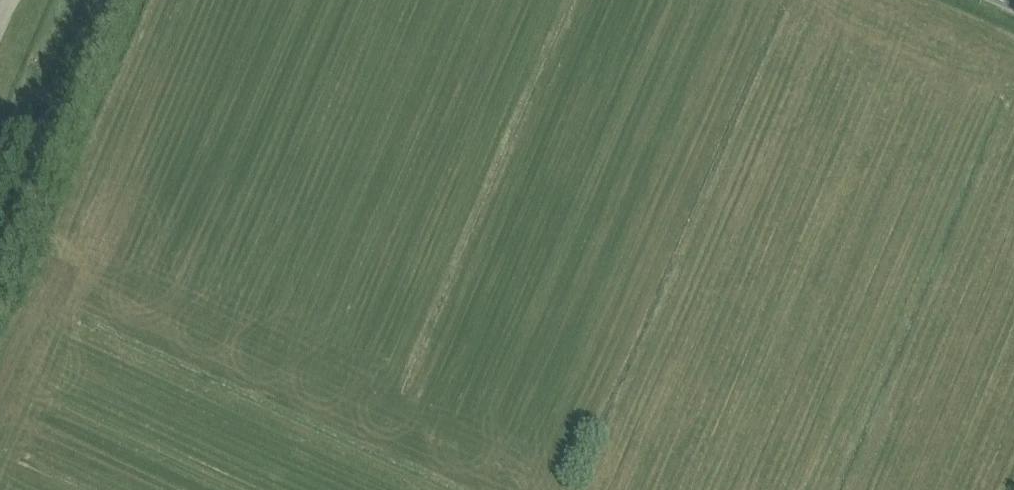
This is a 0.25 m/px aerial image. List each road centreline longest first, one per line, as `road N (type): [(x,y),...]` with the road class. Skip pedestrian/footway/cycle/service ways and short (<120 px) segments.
road 1 (unclassified): [(0,258),(110,0)]

